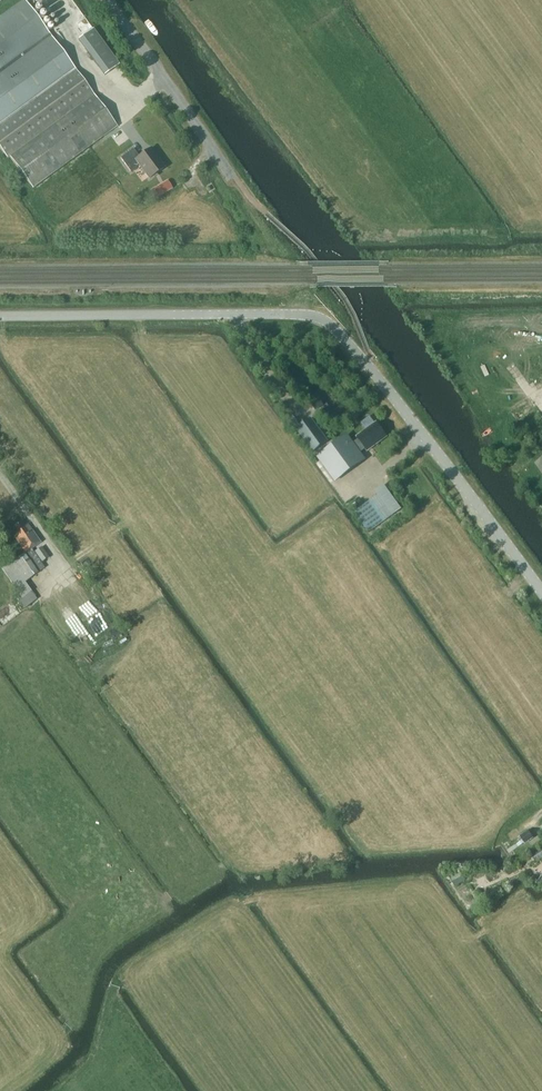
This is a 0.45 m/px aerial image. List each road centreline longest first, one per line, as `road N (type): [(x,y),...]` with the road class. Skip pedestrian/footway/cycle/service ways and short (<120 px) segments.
road 1 (tertiary): [(541,591),(366,362),(320,318),(0,316)]
road 2 (unclassified): [(233,177),(107,0)]

